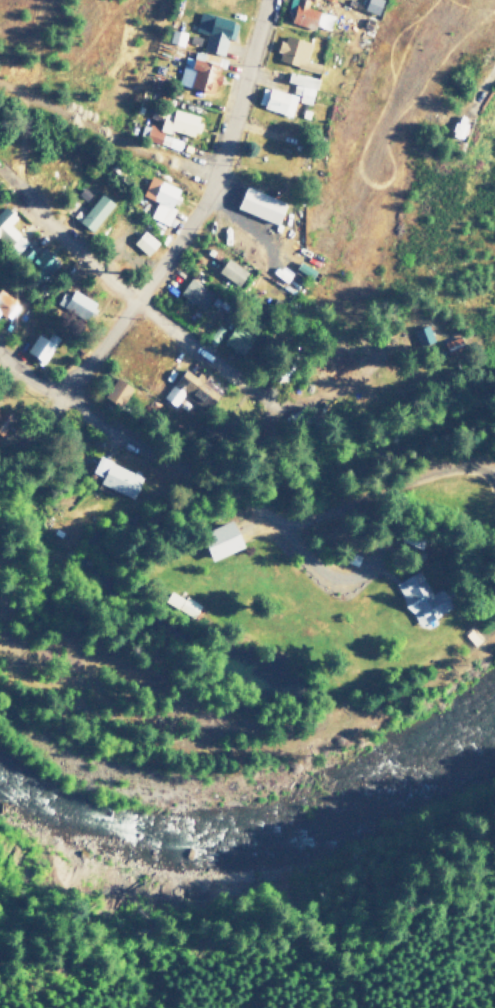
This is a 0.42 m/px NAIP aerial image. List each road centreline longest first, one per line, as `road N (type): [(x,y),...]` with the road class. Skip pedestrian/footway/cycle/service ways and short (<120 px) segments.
road 1 (residential): [(268,0),(202,208),(165,270),(27,448)]
road 2 (residential): [(366,571),(332,579),(307,564),(245,497),(115,441),(0,361)]
road 3 (residential): [(275,413),(138,306),(0,175)]

